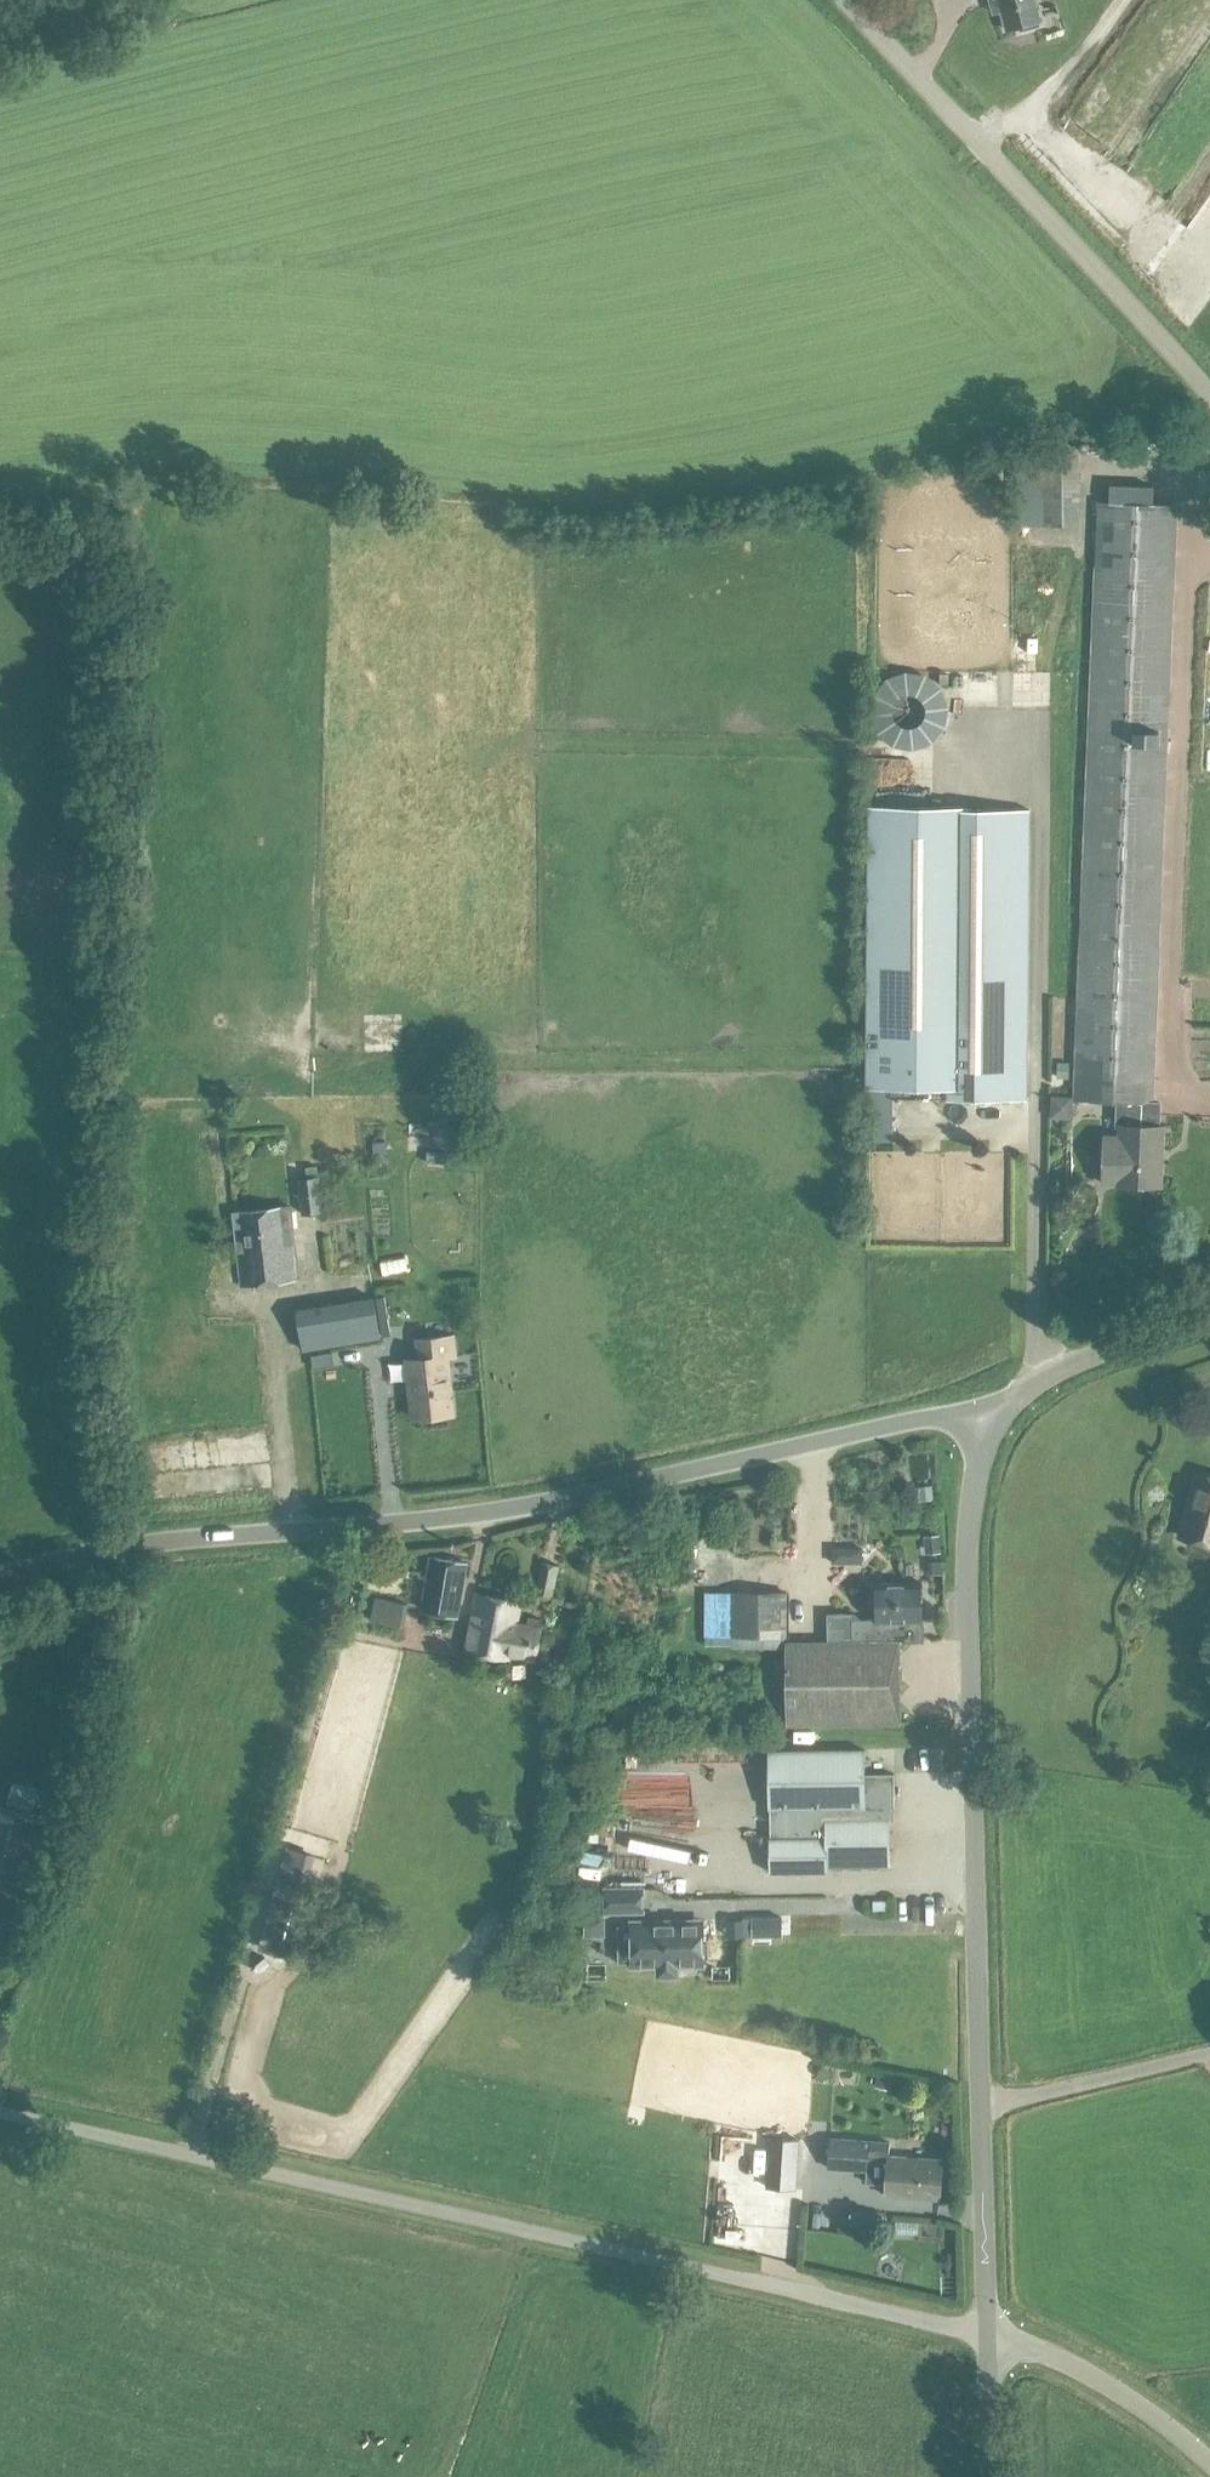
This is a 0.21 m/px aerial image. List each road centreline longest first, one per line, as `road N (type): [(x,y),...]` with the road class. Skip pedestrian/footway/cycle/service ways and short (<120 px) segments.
road 1 (unclassified): [(0,1597),(91,1569),(571,1506),(908,1421),(996,1417)]
road 2 (unclassified): [(0,2114),(989,2334)]
road 3 (unclassified): [(989,2334),(967,1543),(974,1479),(996,1417)]
road 4 (unclassified): [(1209,400),(850,0)]
road 5 (unclassified): [(1209,2463),(1135,2400),(1040,2349),(989,2334)]
road 6 (unclassified): [(996,1417),(1048,1375),(1209,1310)]
road 7 (unclassified): [(993,2476),(989,2334)]

